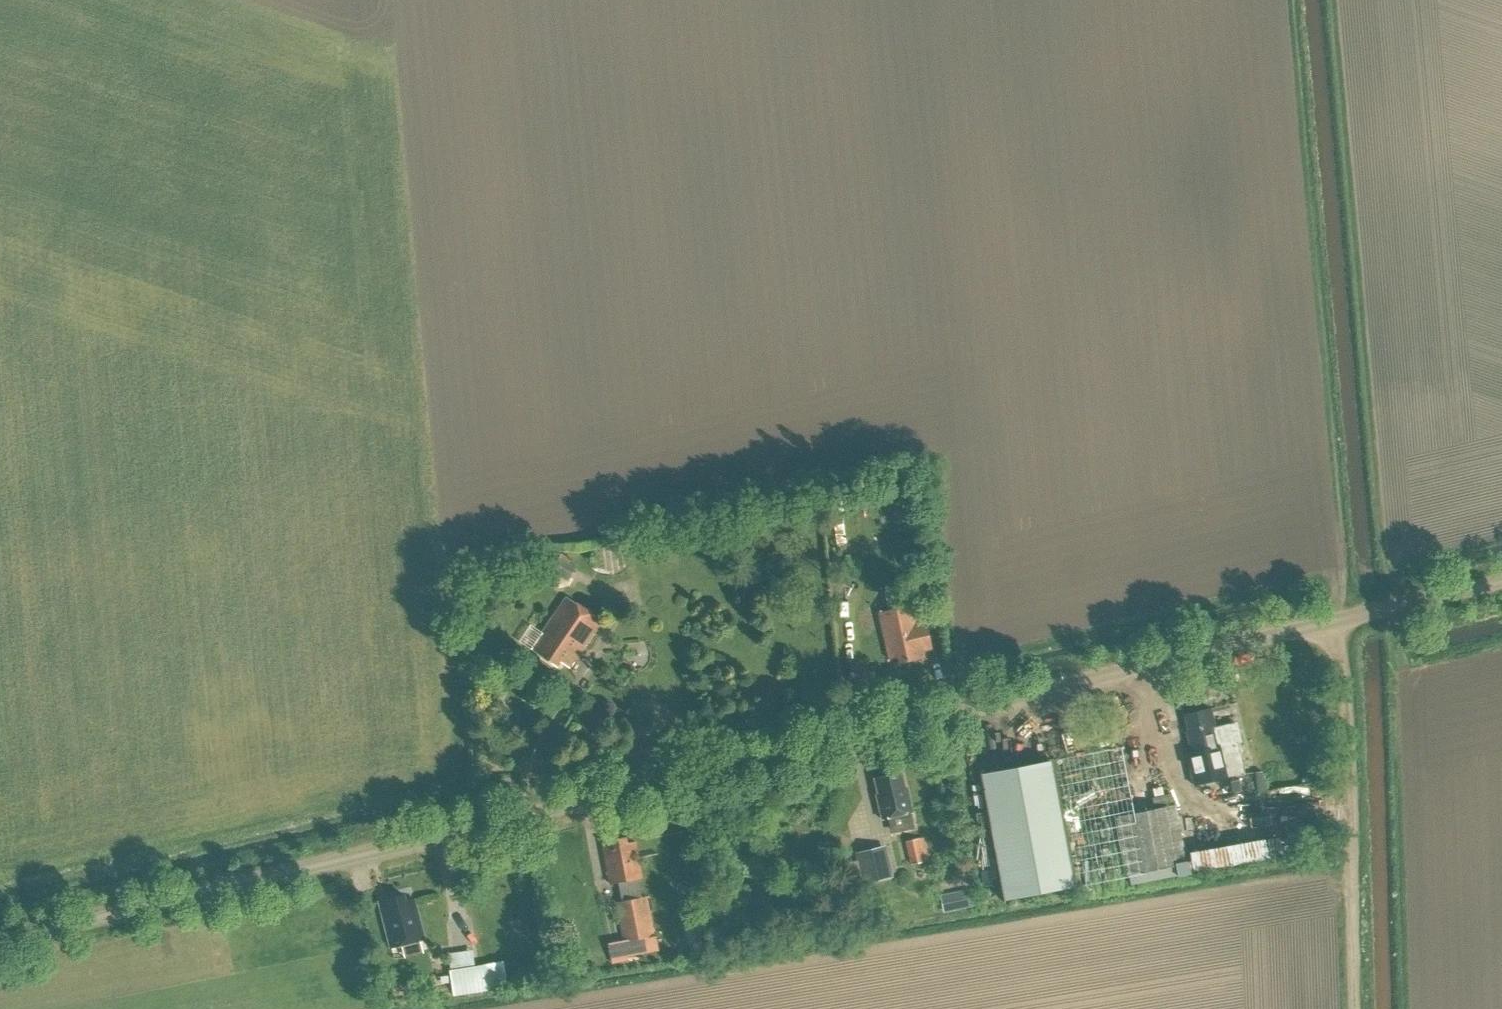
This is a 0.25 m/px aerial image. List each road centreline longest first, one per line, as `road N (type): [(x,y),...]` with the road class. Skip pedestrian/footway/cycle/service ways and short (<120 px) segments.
road 1 (unclassified): [(0,937),(1501,579)]

